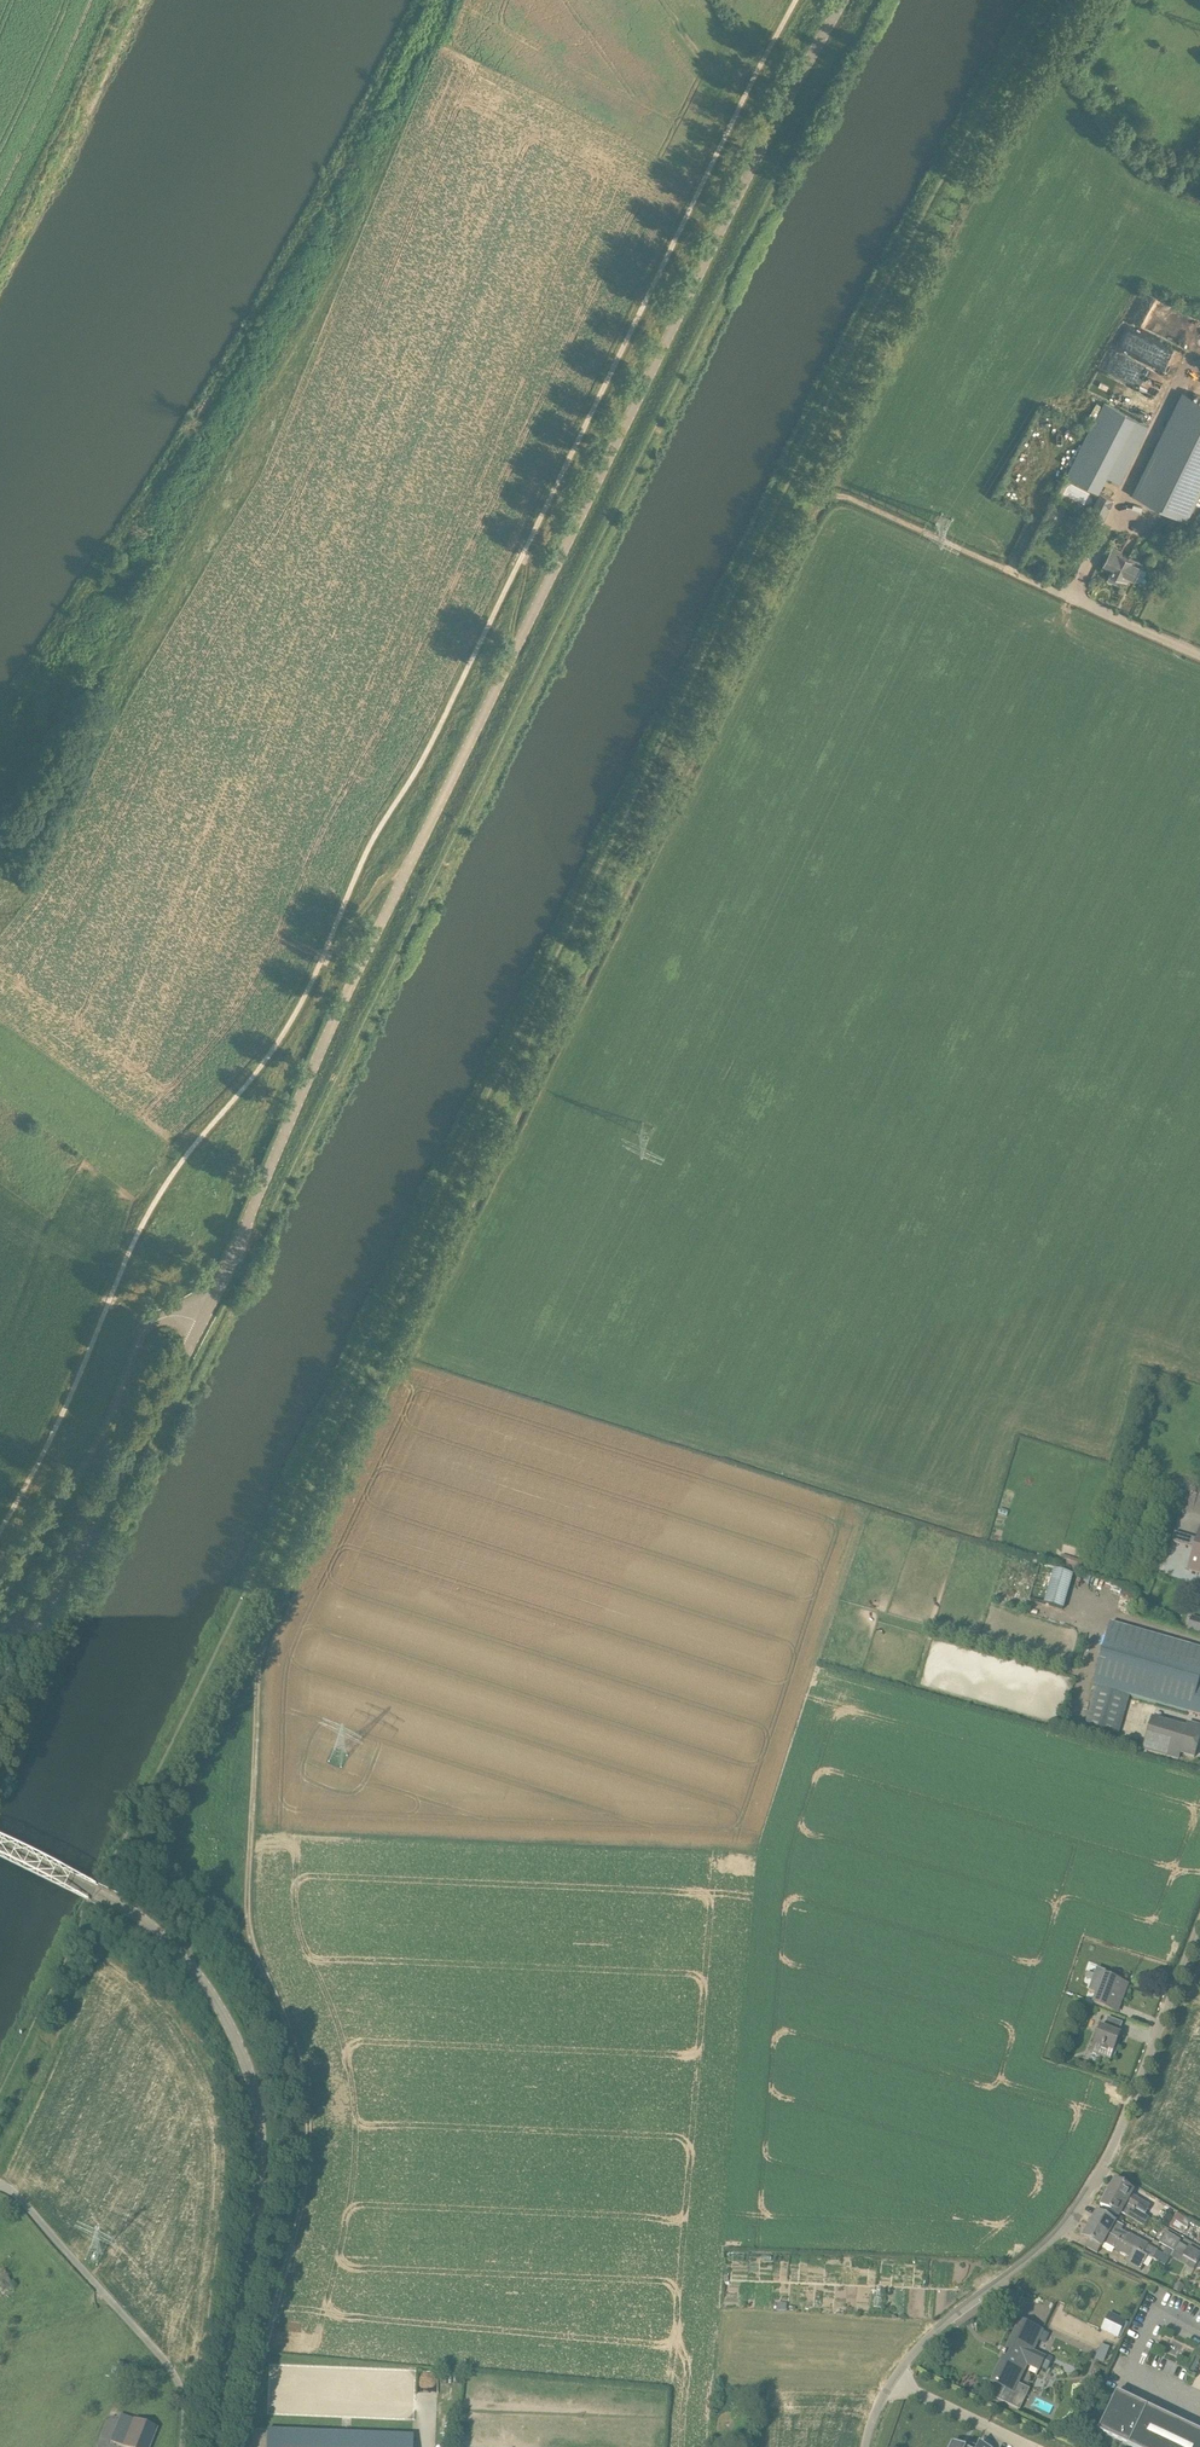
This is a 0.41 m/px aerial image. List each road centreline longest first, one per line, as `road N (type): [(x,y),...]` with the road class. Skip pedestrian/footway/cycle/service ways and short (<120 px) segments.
road 1 (track): [(1041,585),(861,502),(829,503),(488,1205),(273,1624),(260,1665),(248,1957),(298,2079),(305,2142),(296,2214),(239,2446)]
road 2 (tertiary): [(203,1323),(308,1079),(590,497),(848,0)]
road 3 (tertiary): [(214,2446),(259,2156),(243,2065),(195,1972),(143,1922),(0,1847)]
road 4 (unclassified): [(866,2446),(869,2427),(908,2359),(1099,2194),(1199,1932)]
road 5 (tertiary): [(0,1684),(203,1323)]
road 6 (unclassified): [(0,1599),(99,1439),(143,1325),(164,1316),(203,1323)]
road 7 (unclassified): [(0,2183),(175,2379),(185,2395),(184,2446)]
road 8 (track): [(0,248),(118,0)]

